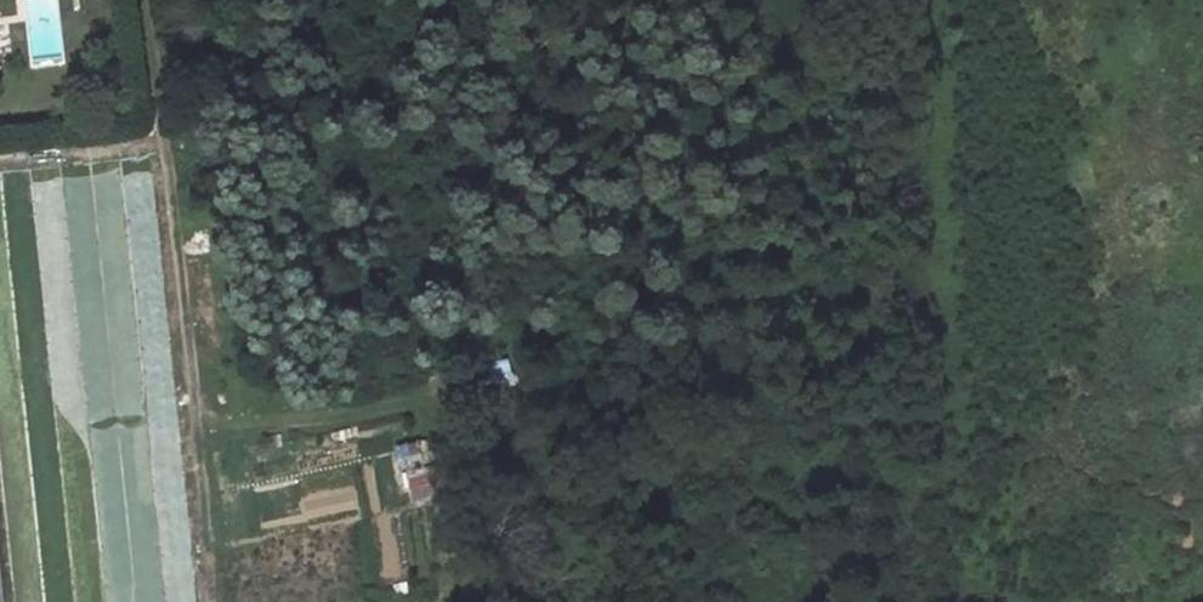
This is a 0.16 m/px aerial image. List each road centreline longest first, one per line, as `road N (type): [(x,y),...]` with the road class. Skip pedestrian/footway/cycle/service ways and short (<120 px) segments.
road 1 (track): [(144,0),(176,192),(214,601)]
road 2 (track): [(755,0),(796,378),(793,601)]

